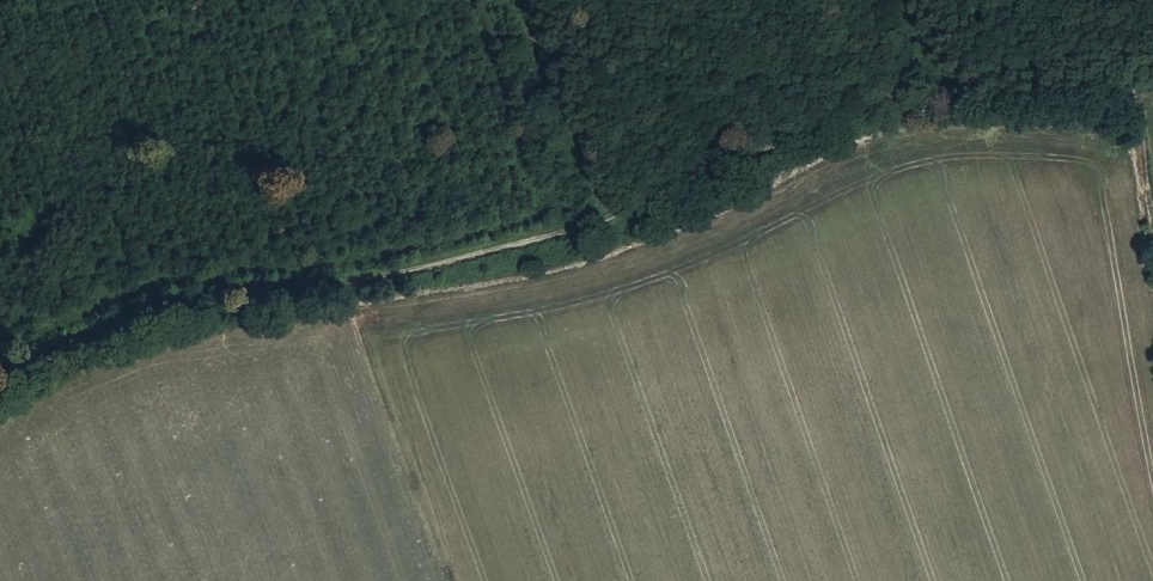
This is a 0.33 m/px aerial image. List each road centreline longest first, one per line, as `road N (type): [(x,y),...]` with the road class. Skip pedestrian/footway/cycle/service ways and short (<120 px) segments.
road 1 (track): [(1152,86),(965,85),(660,203),(243,294),(21,373),(0,391)]
road 2 (track): [(1152,235),(1124,86)]

